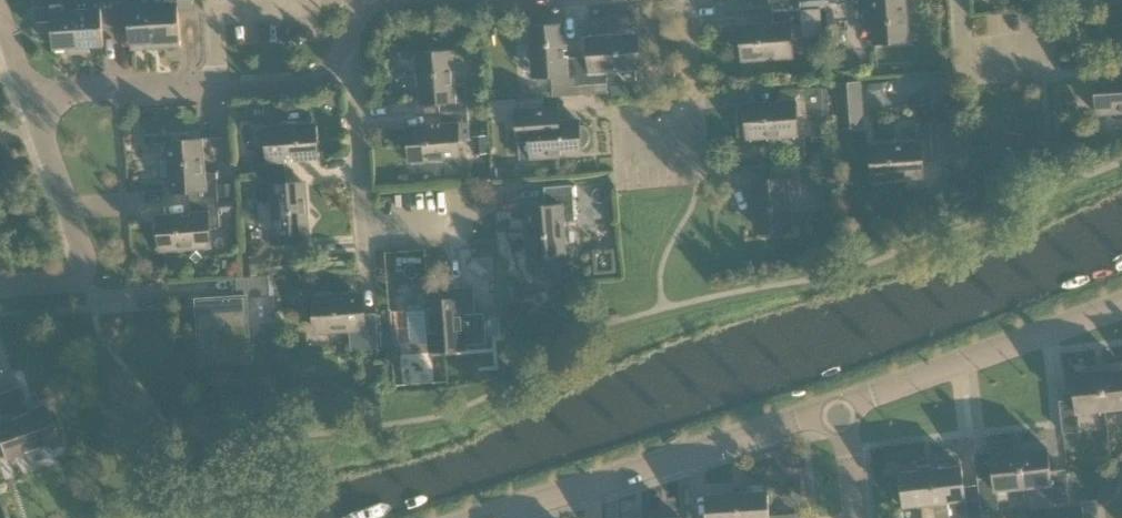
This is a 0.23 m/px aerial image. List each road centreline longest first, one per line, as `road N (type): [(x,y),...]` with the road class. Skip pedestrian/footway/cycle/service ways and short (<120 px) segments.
road 1 (unclassified): [(479,517),(841,411)]
road 2 (unclassified): [(841,411),(1121,310)]
road 3 (residential): [(460,218),(360,227),(354,95),(341,68)]
road 4 (residential): [(0,289),(78,275),(83,253),(41,108)]
road 5 (residential): [(226,89),(222,14),(375,4)]
road 6 (residential): [(617,147),(699,144),(691,0)]
road 7 (residential): [(41,108),(88,95),(226,89)]
road 8 (residential): [(1042,59),(967,60),(961,0)]

